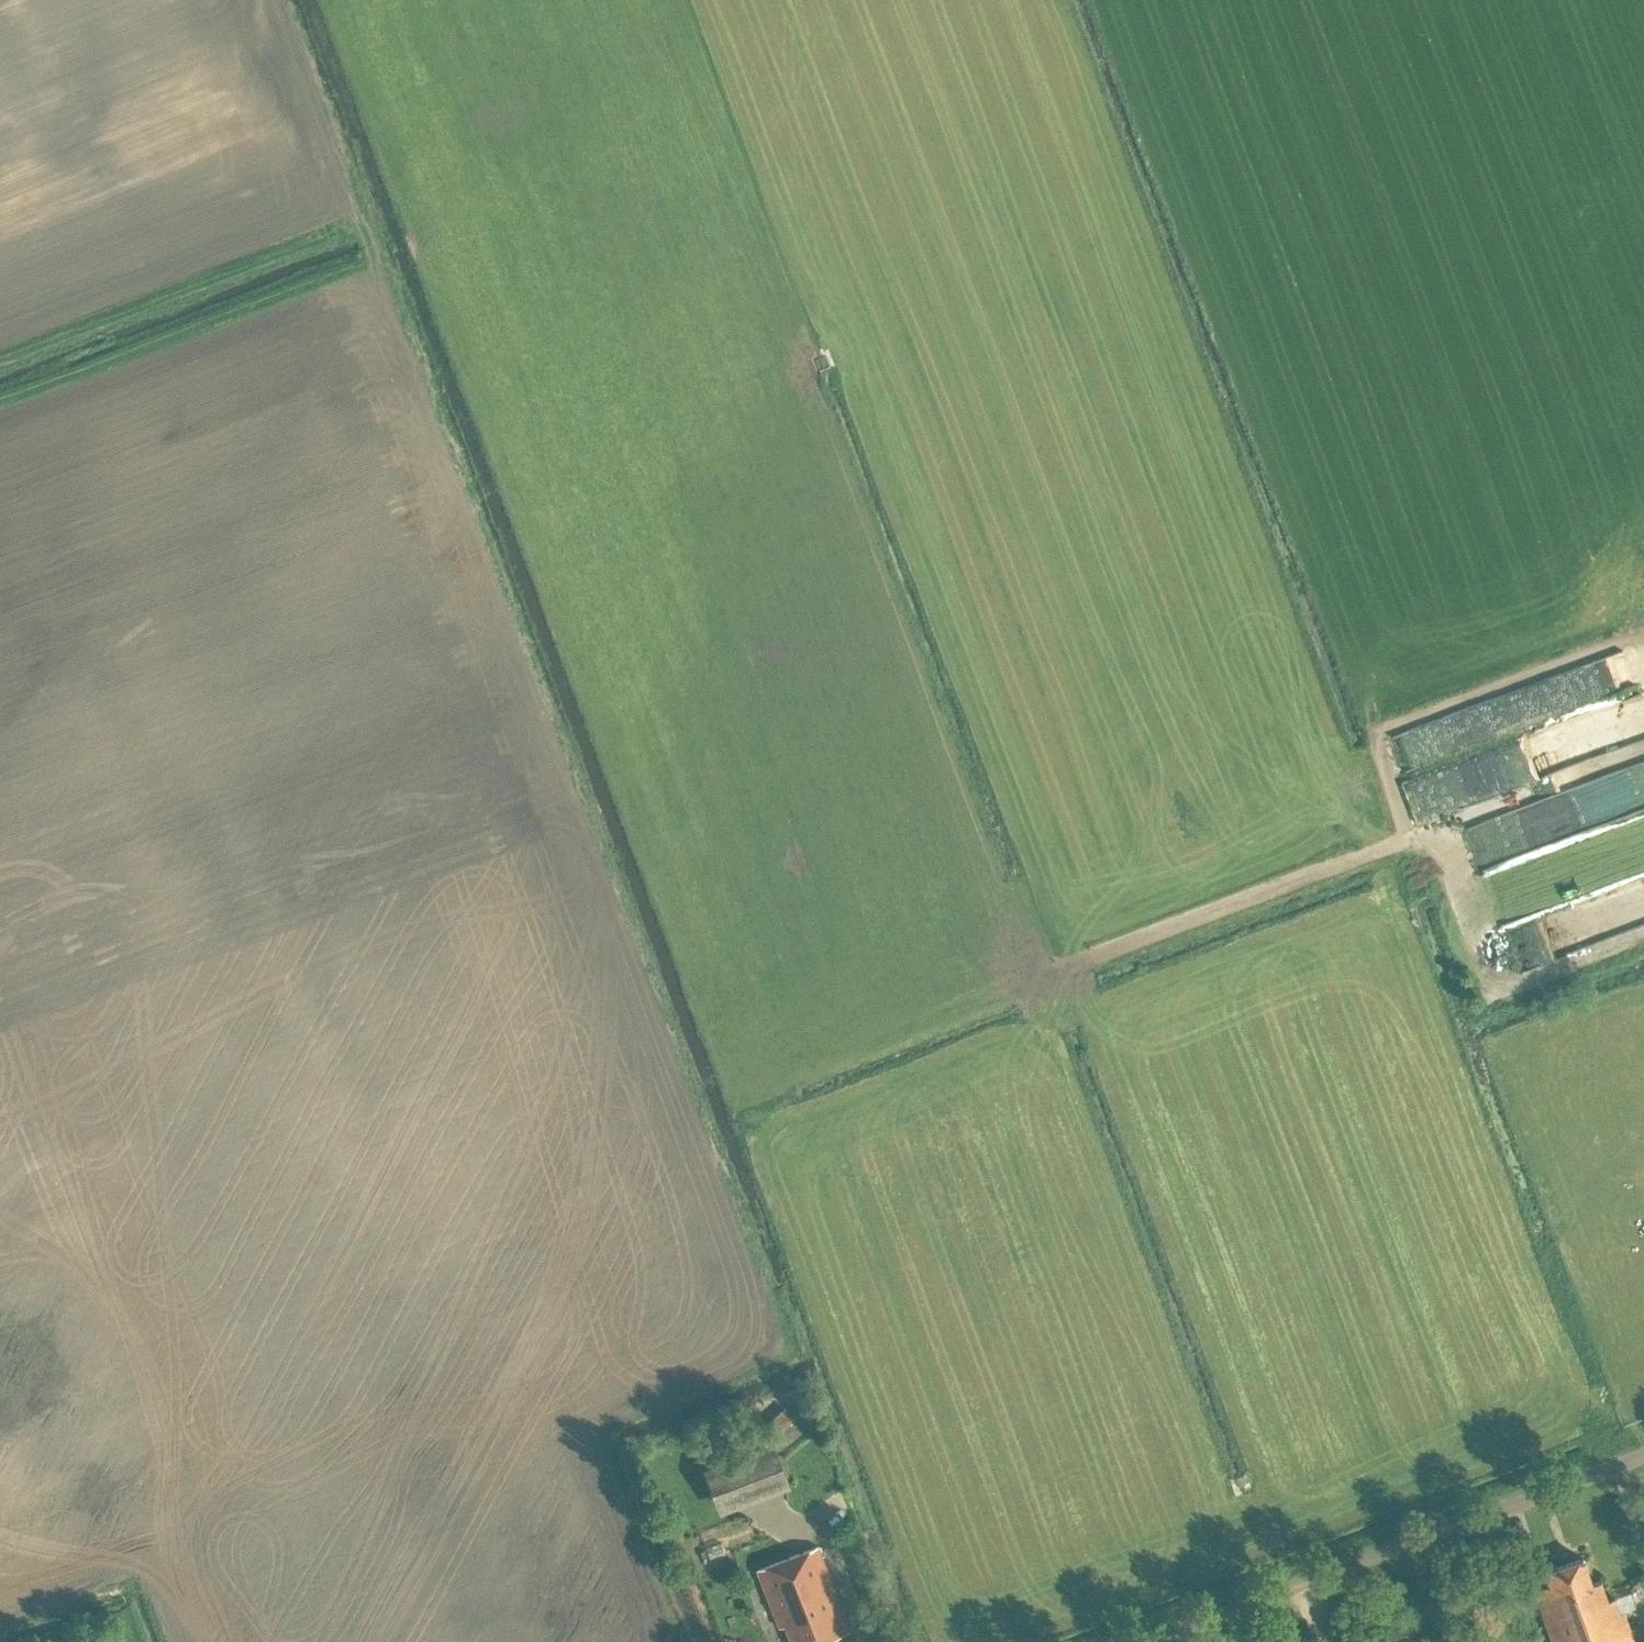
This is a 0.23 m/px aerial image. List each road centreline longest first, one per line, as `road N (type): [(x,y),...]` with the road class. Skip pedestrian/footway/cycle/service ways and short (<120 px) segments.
road 1 (unclassified): [(1143,1641),(1643,1454)]
road 2 (track): [(124,1641),(0,1309)]

